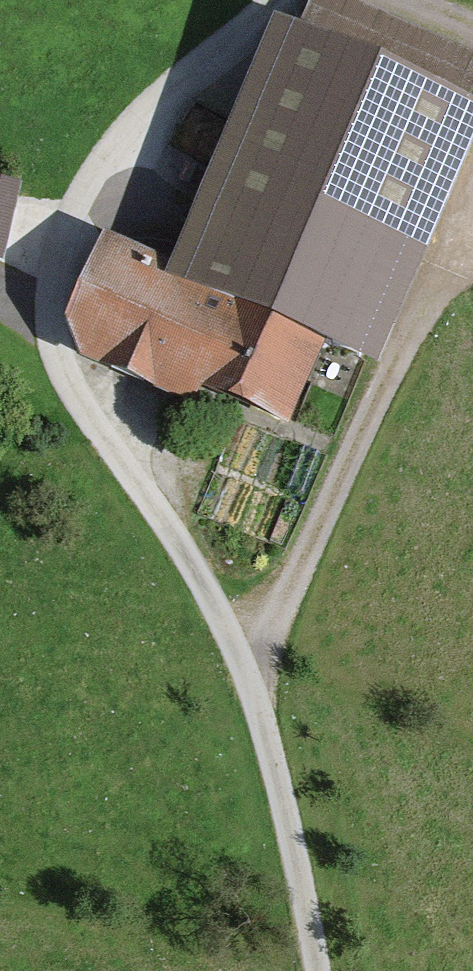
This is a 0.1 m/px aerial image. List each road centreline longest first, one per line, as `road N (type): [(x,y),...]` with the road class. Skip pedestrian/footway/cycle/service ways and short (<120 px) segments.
road 1 (track): [(318,970),(248,676),(165,517),(71,399),(36,317),(75,199),(149,122),(293,0)]
road 2 (track): [(248,676),(445,270),(472,172)]

